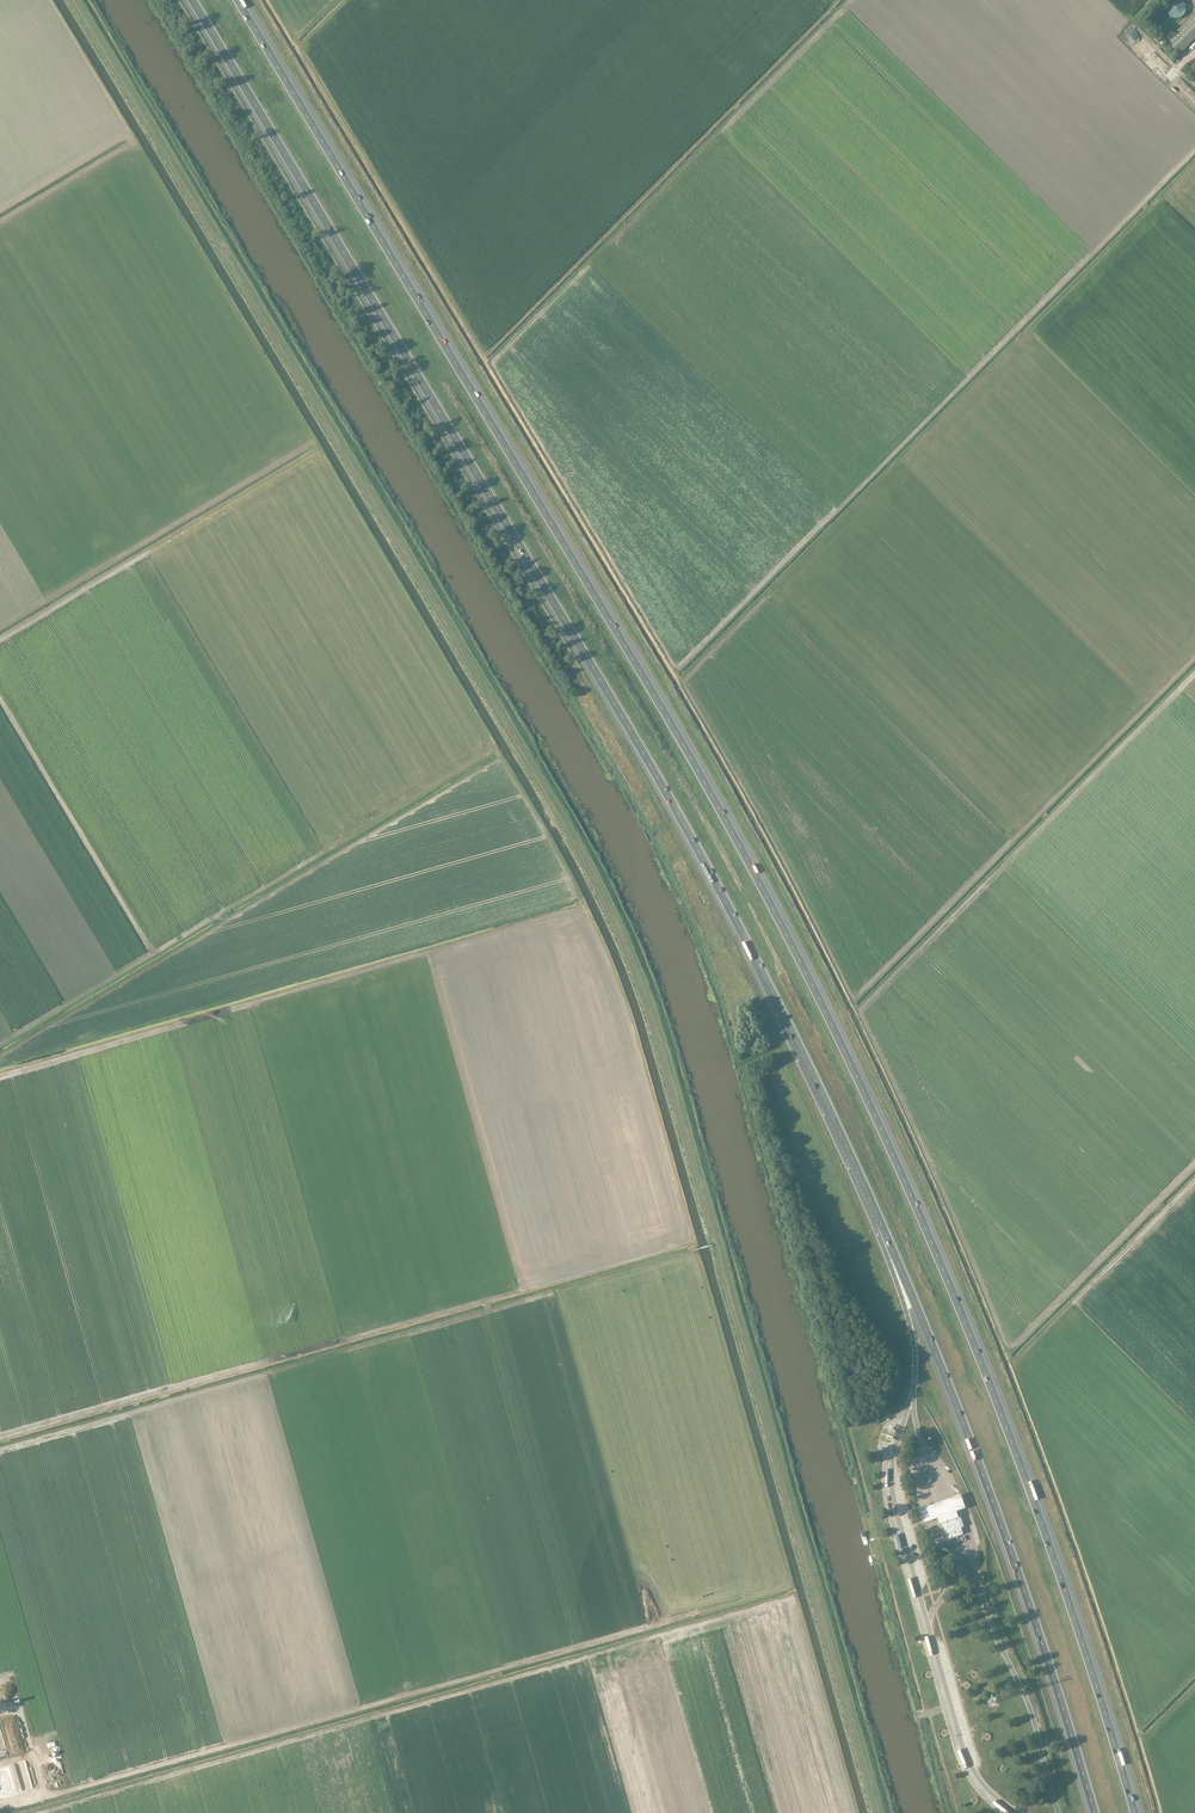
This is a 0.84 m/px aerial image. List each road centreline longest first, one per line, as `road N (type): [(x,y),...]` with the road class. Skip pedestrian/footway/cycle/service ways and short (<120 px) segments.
road 1 (motorway): [(1135,1812),(993,1392),(831,1024),(654,695),(237,0)]
road 2 (motorway): [(192,0),(678,814),(878,1217)]
road 3 (motorway): [(878,1217),(995,1510),(1094,1812)]
road 4 (track): [(581,899),(575,907),(0,1074)]
road 5 (motorway): [(878,1217),(913,1338),(913,1394)]
road 6 (track): [(121,1403),(0,1438)]

